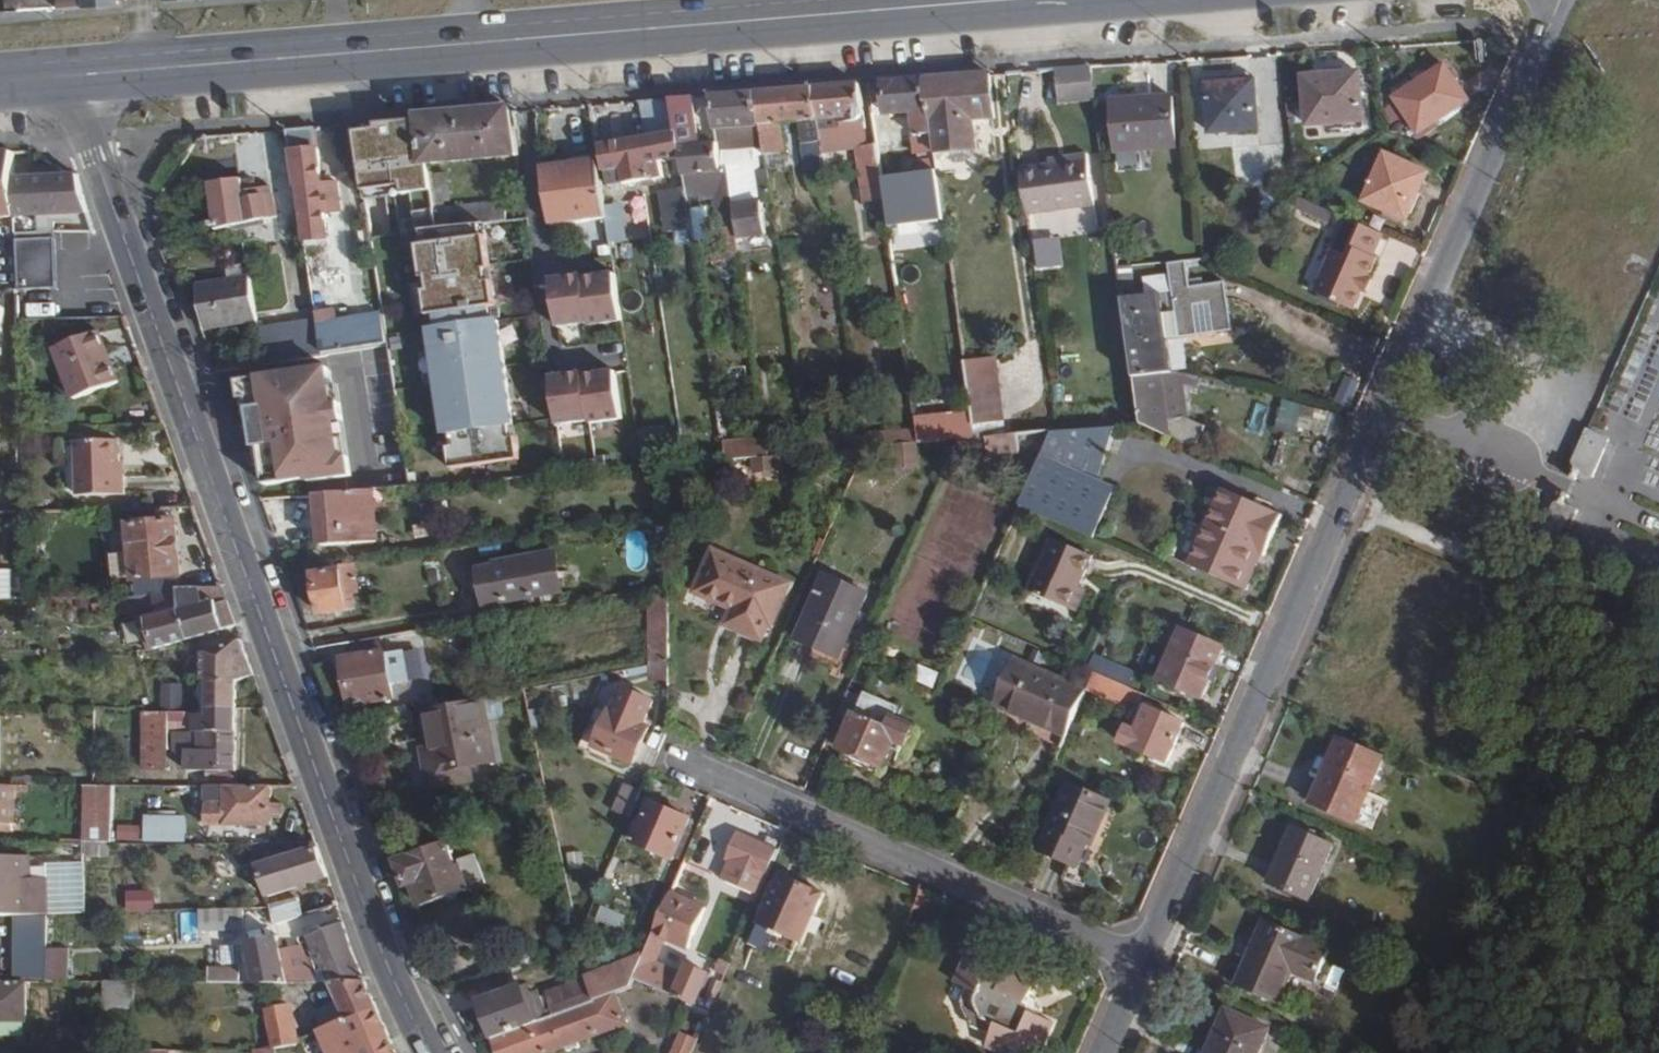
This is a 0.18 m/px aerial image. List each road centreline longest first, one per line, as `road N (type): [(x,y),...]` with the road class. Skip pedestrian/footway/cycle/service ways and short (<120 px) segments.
road 1 (residential): [(1559,0),(1142,962)]
road 2 (secondary): [(431,1052),(353,875),(72,76)]
road 3 (primary): [(72,76),(1004,0)]
road 4 (residential): [(664,752),(1142,962)]

